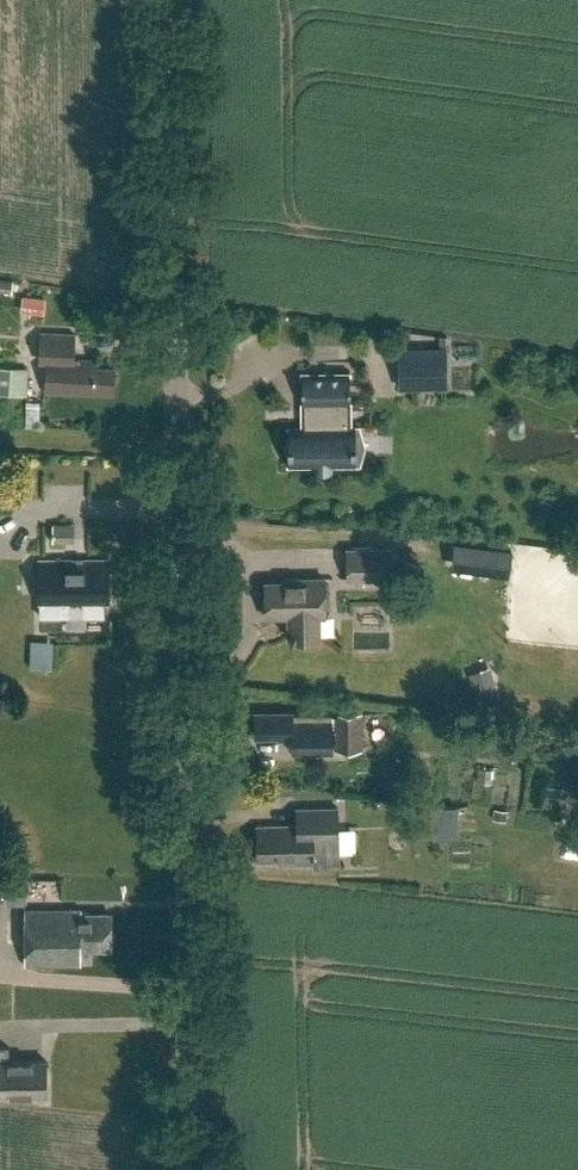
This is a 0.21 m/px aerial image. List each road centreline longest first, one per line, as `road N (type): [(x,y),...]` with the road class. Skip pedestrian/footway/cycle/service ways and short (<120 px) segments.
road 1 (unclassified): [(191,1169),(165,0)]

